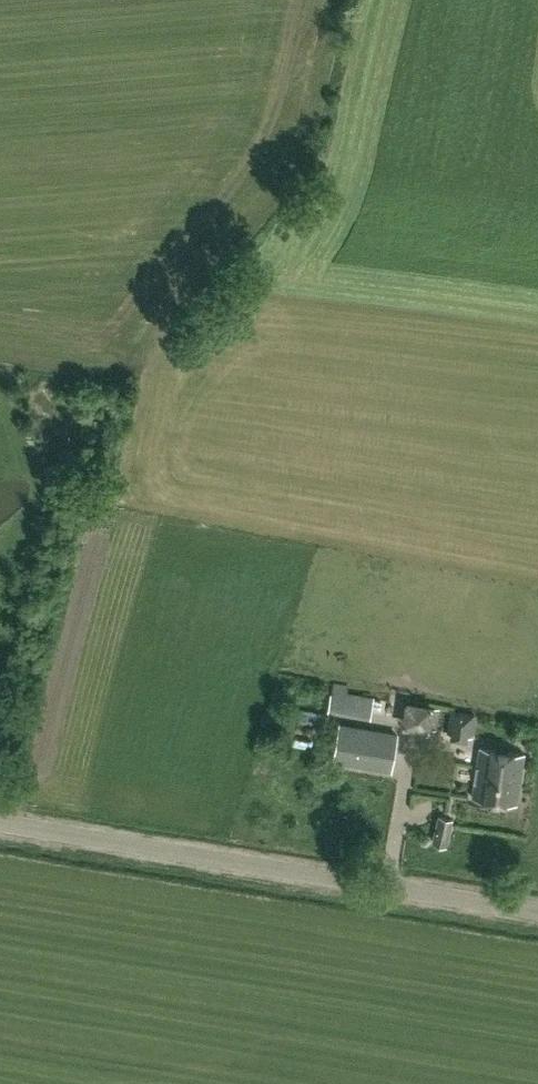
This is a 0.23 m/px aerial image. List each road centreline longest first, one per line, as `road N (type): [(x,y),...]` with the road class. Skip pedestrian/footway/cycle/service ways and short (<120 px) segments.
road 1 (unclassified): [(537,909),(0,823)]

